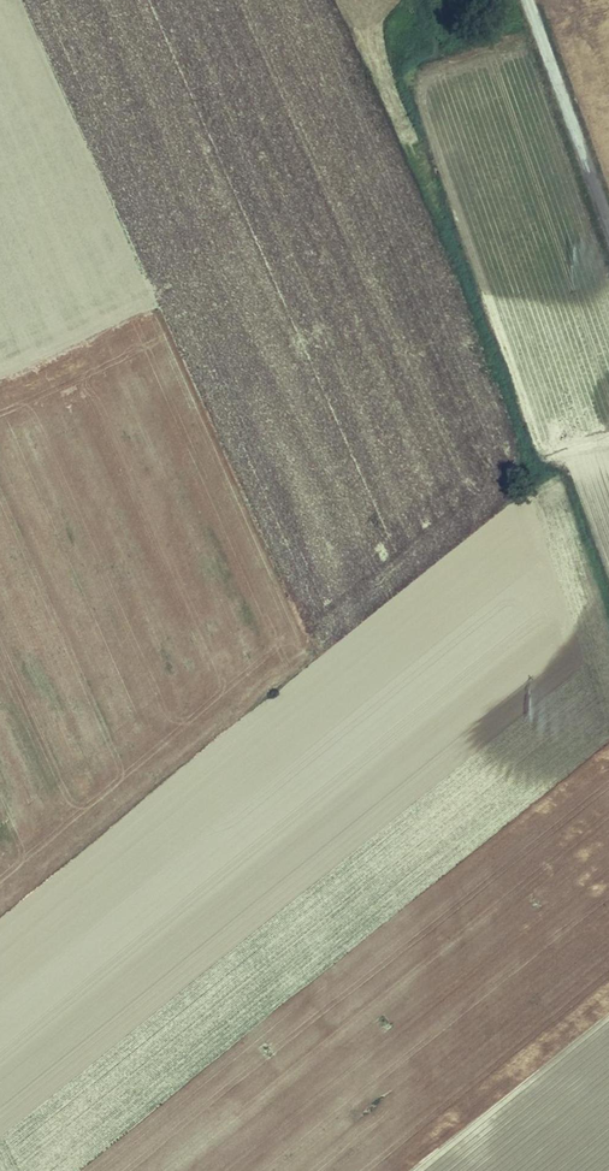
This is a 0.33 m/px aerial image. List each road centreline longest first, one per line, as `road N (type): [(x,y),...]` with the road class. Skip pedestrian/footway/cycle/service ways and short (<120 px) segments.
road 1 (tertiary): [(528,0),(608,230)]

